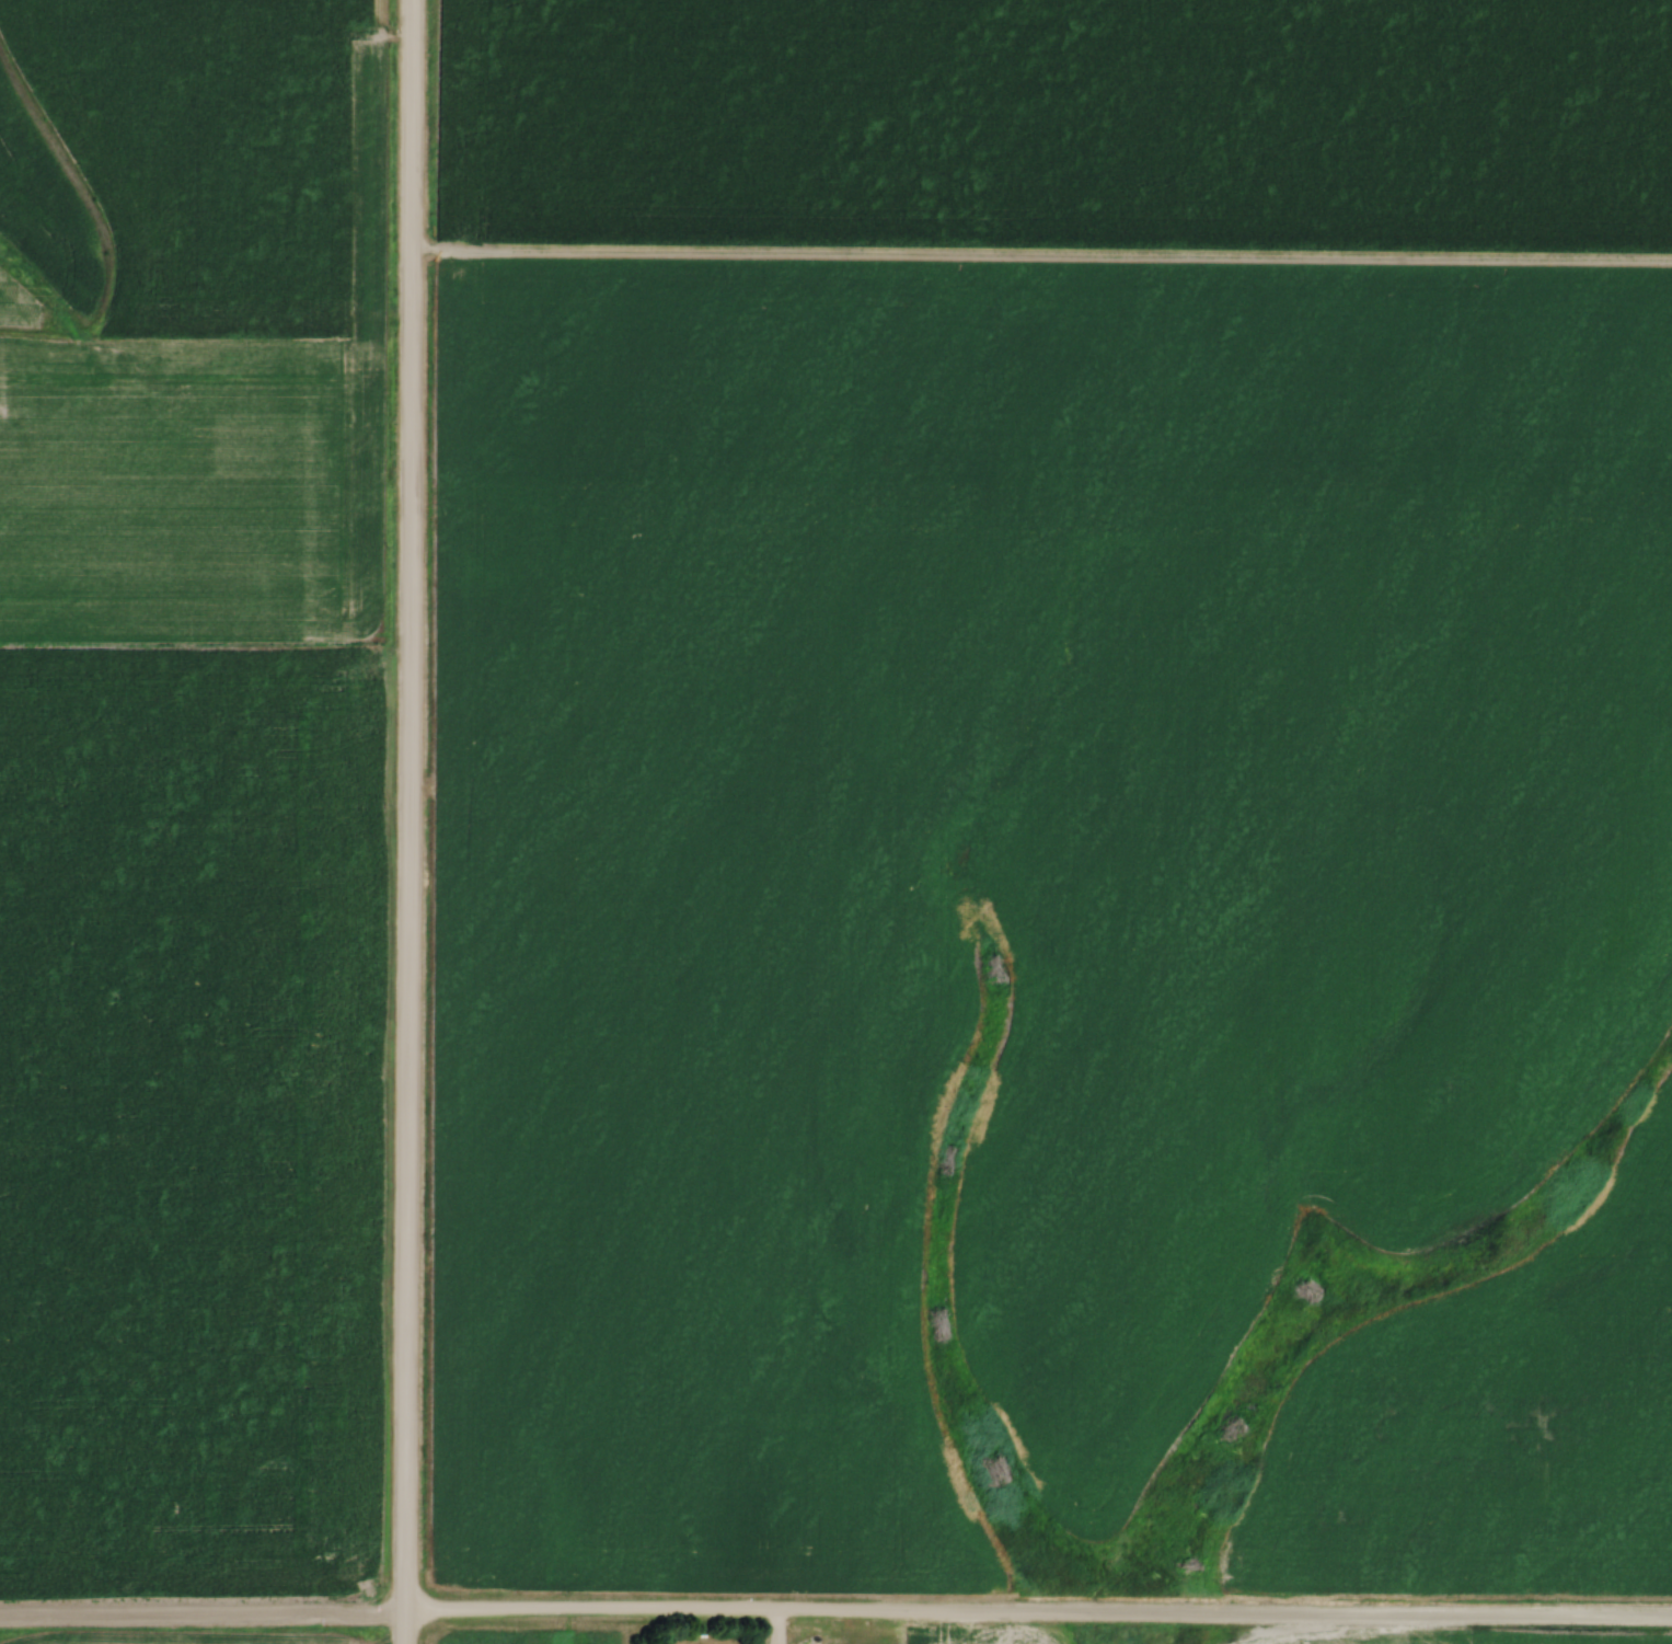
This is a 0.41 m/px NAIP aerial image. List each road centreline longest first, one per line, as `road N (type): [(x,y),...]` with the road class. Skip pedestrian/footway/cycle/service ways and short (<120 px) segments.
road 1 (residential): [(0,1616),(399,1608),(1671,1620)]
road 2 (residential): [(398,1643),(410,0)]

